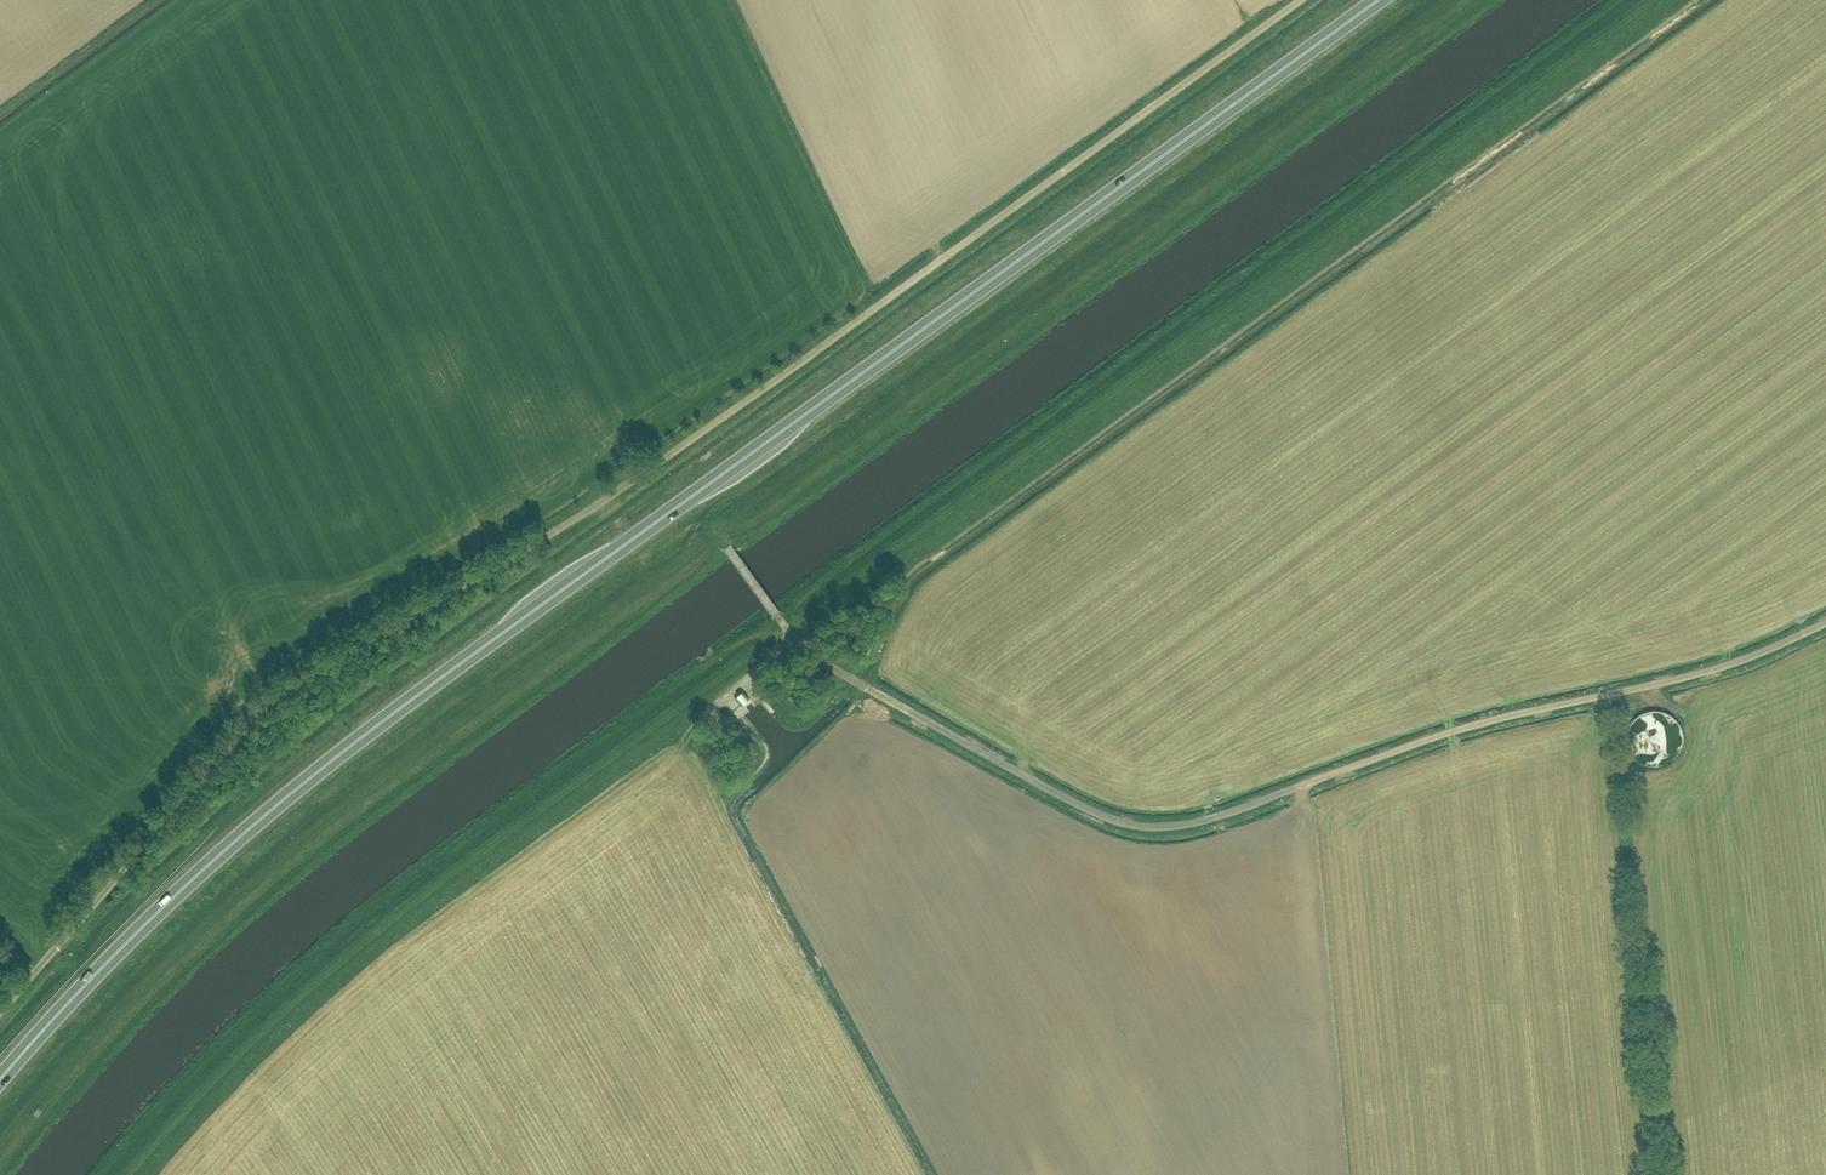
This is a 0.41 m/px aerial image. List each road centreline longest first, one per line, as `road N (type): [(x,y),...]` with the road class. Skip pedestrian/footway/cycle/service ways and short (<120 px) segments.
road 1 (trunk): [(0,1080),(187,885),(377,724),(1377,0)]
road 2 (unclassified): [(0,1014),(272,699),(601,502),(1300,0)]
road 3 (unclassified): [(775,614),(831,667),(1031,780),(1103,818),(1159,828),(1196,824),(1498,720),(1727,668),(1825,623)]

